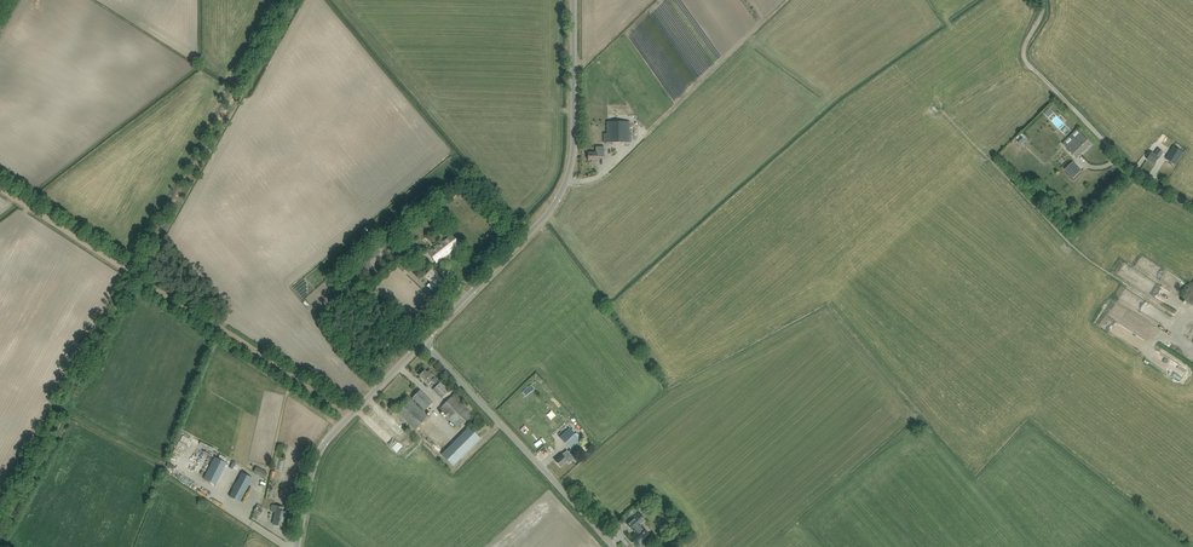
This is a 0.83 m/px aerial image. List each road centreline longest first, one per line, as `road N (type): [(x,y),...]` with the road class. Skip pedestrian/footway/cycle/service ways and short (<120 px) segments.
road 1 (track): [(0,188),(353,413)]
road 2 (tertiary): [(425,339),(539,230),(568,188),(576,138),(575,0)]
road 3 (unclassified): [(614,546),(425,339)]
road 4 (tertiary): [(297,546),(319,452),(425,339)]
road 5 (unclassified): [(1192,207),(1131,169),(1075,108)]
road 6 (track): [(1075,108),(1029,63),(1043,0)]

